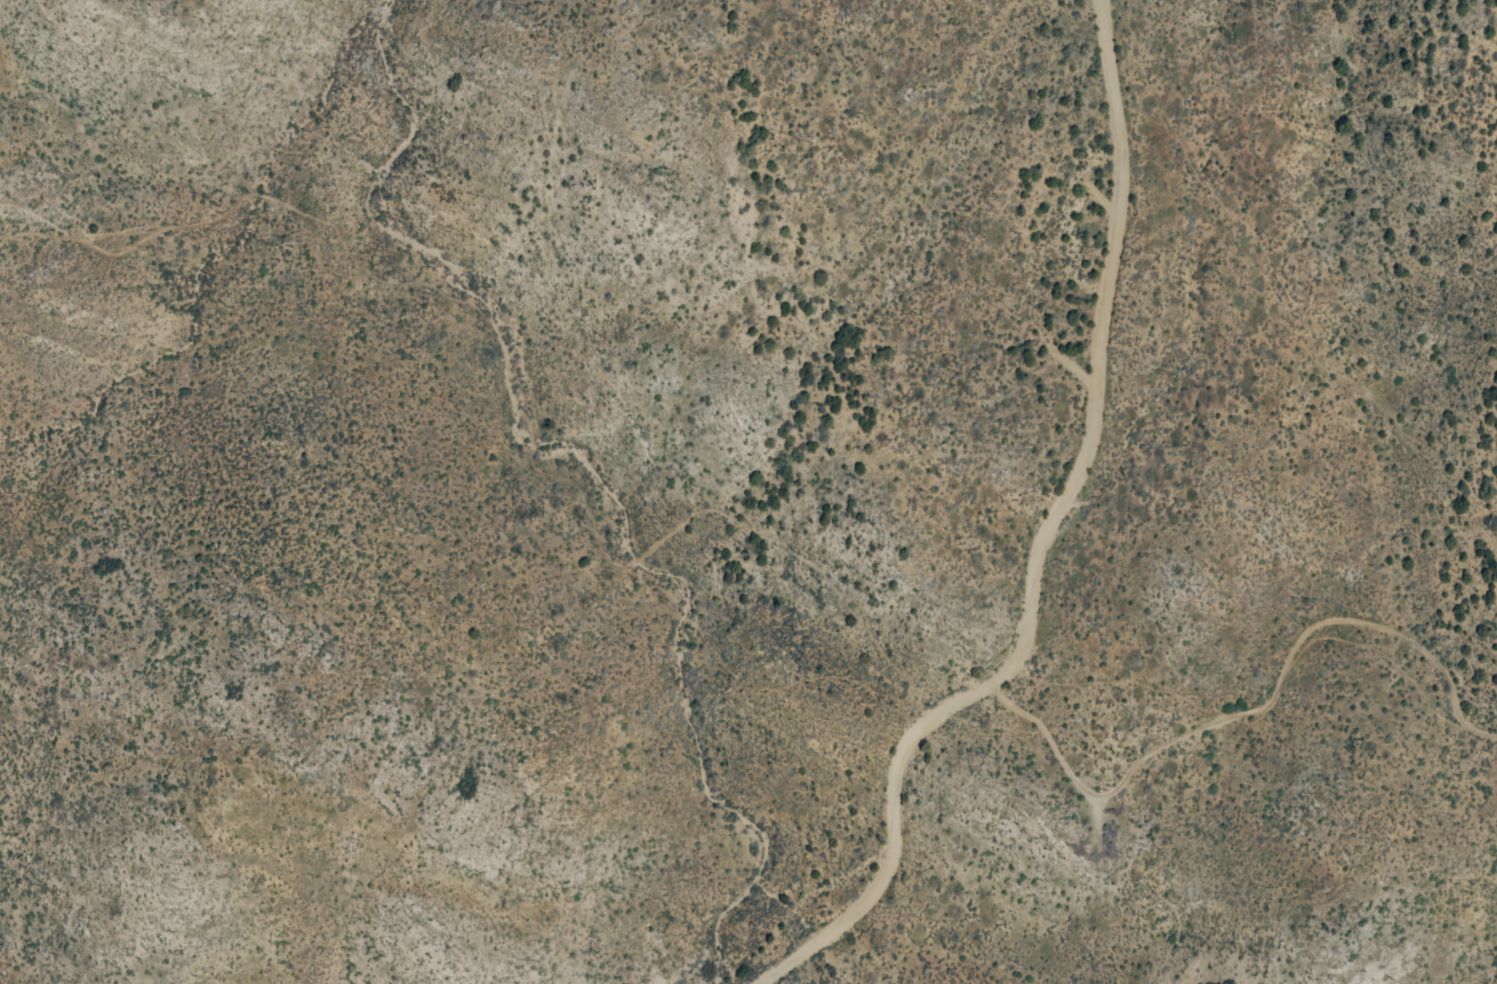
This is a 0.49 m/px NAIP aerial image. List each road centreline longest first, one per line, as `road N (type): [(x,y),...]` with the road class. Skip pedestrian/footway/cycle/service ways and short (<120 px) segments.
road 1 (track): [(766,983),(881,883),(905,770),(924,729),(1018,674),(1176,215),(1160,24),(1139,0)]
road 2 (track): [(991,689),(1035,715),(1084,798),(1118,784)]

